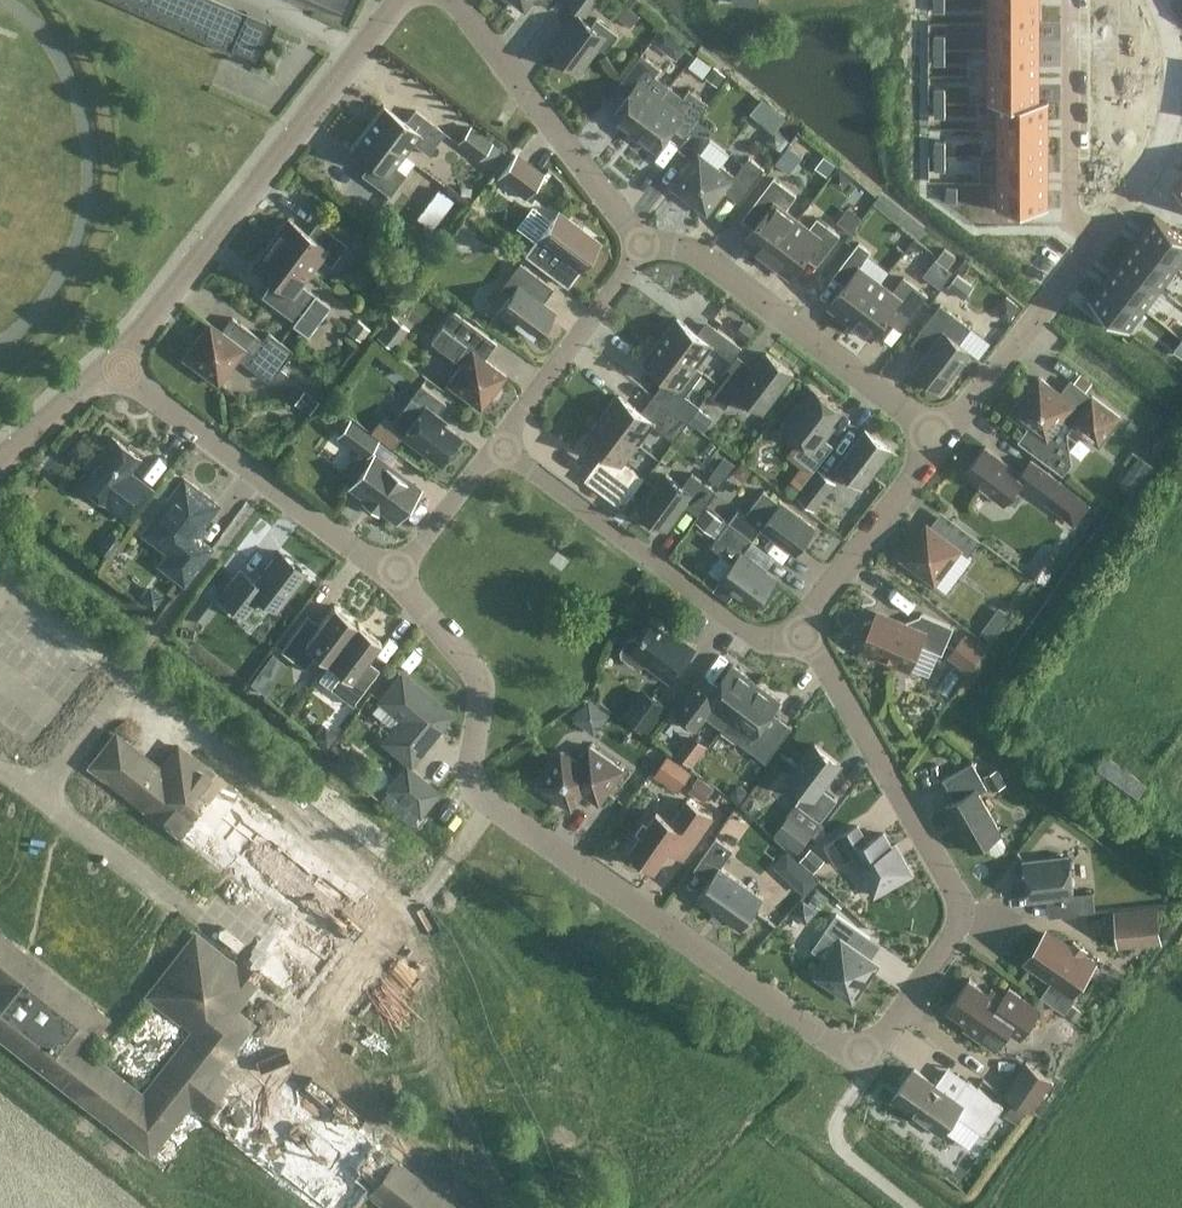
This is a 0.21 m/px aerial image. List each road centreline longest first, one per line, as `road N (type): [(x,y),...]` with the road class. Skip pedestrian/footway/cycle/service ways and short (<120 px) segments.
road 1 (residential): [(800,638),(952,891),(958,925),(861,1053),(841,1048),(487,803),(468,779),(479,683),(392,580)]
road 2 (residential): [(119,368),(141,326),(402,0)]
road 3 (residential): [(496,451),(772,650),(800,638)]
road 4 (residential): [(939,445),(681,254),(641,247)]
road 5 (residential): [(392,580),(119,368)]
road 6 (residential): [(641,247),(453,0)]
road 7 (residential): [(1096,239),(1152,154),(1164,117),(1165,44),(1149,0)]
road 8 (residential): [(939,445),(1096,239)]
road 9 (residential): [(496,451),(641,247)]
road 10 (residential): [(1068,0),(1071,211),(1096,239)]
road 11 (residential): [(800,638),(832,582),(939,445)]
road 12 (residential): [(392,580),(496,451)]
road 13 (residential): [(0,462),(82,389),(119,368)]

